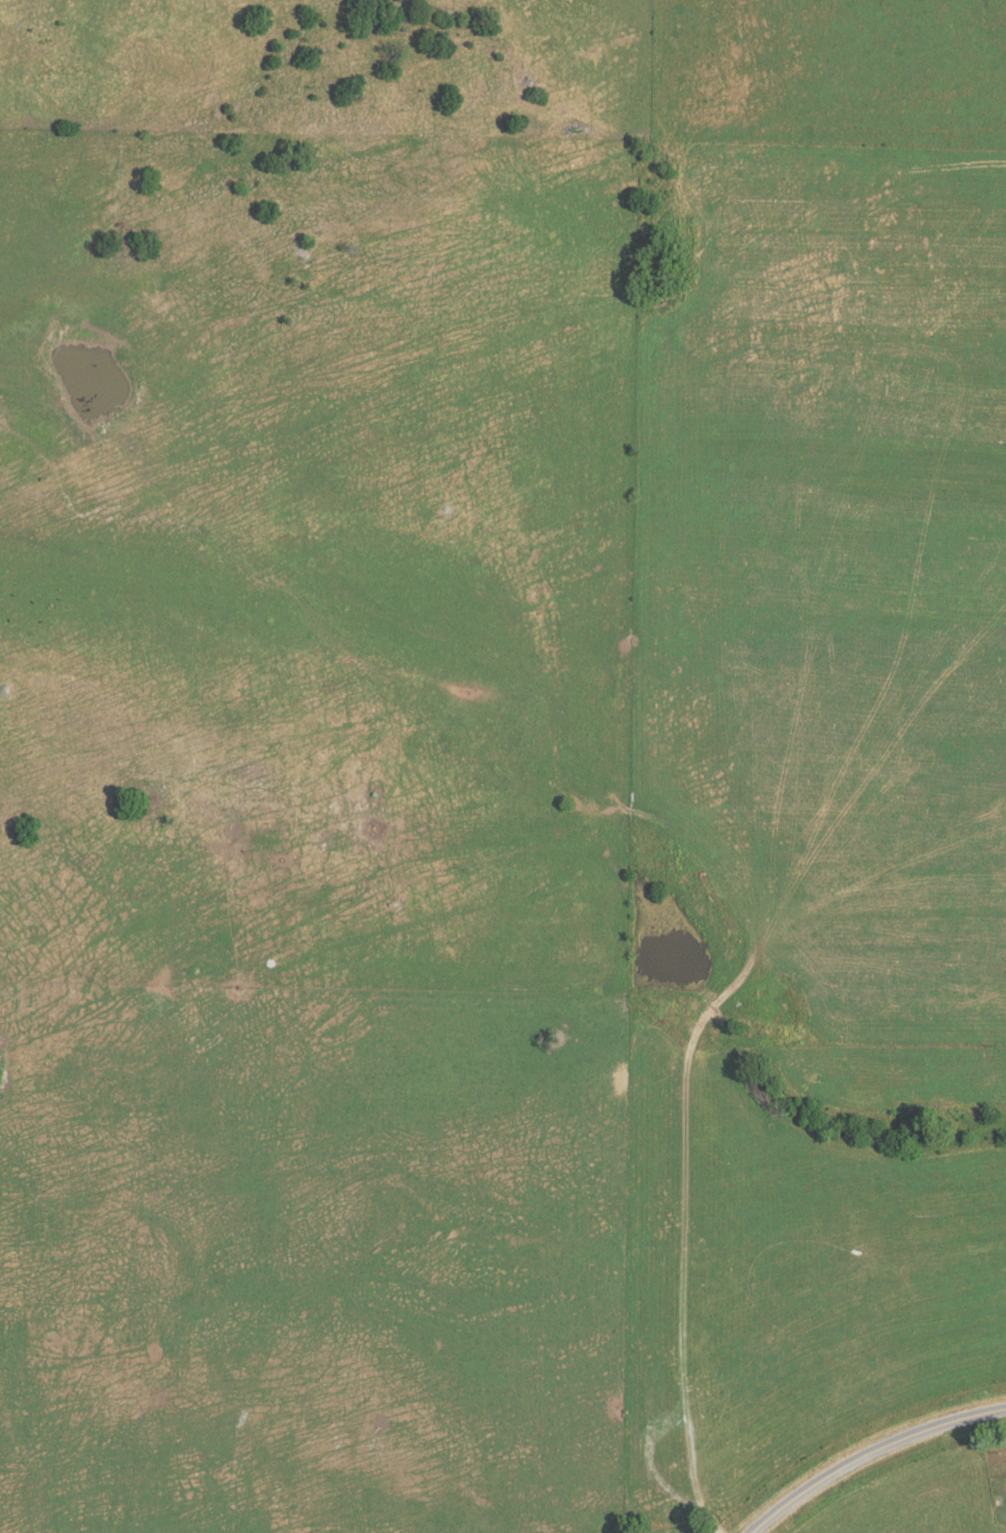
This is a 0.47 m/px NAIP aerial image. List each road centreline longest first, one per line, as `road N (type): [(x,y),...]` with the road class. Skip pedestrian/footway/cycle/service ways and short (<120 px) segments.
road 1 (tertiary): [(1005,1411),(947,1424),(843,1469),(758,1532)]

